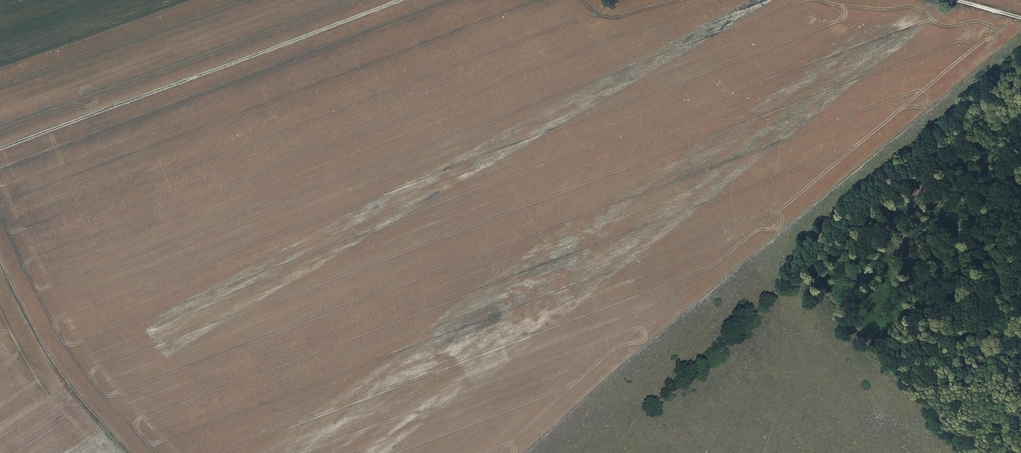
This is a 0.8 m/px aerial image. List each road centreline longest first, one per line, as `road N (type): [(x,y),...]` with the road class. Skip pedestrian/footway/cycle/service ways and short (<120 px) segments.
road 1 (track): [(392,0),(0,148)]
road 2 (track): [(128,452),(45,352),(0,263)]

